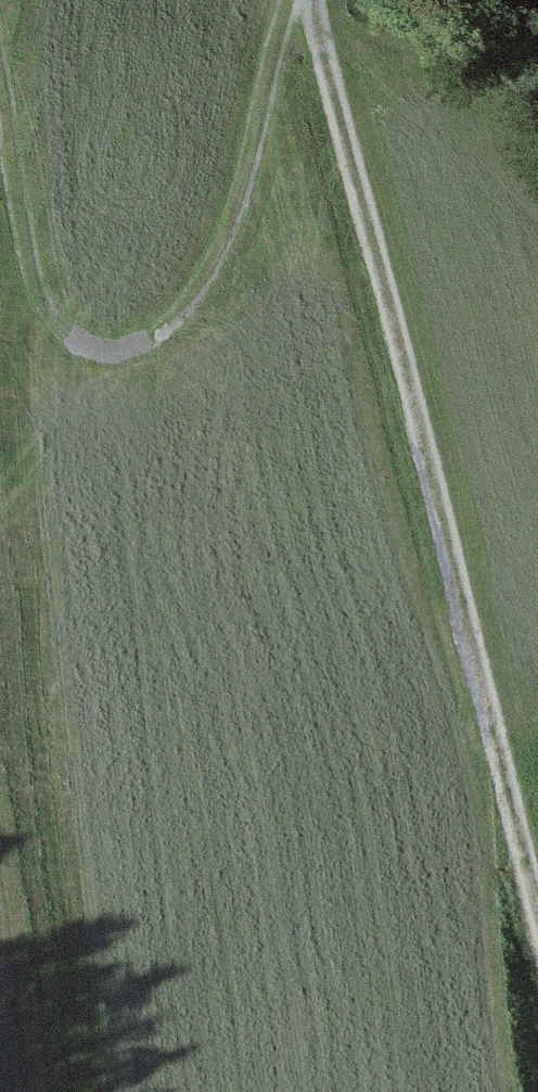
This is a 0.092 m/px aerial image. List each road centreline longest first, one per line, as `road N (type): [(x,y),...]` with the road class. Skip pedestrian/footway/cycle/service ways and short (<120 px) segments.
road 1 (track): [(0,54),(47,335),(101,375),(161,364),(242,221),(301,0)]
road 2 (track): [(316,0),(492,718)]
road 3 (track): [(492,718),(537,905)]

